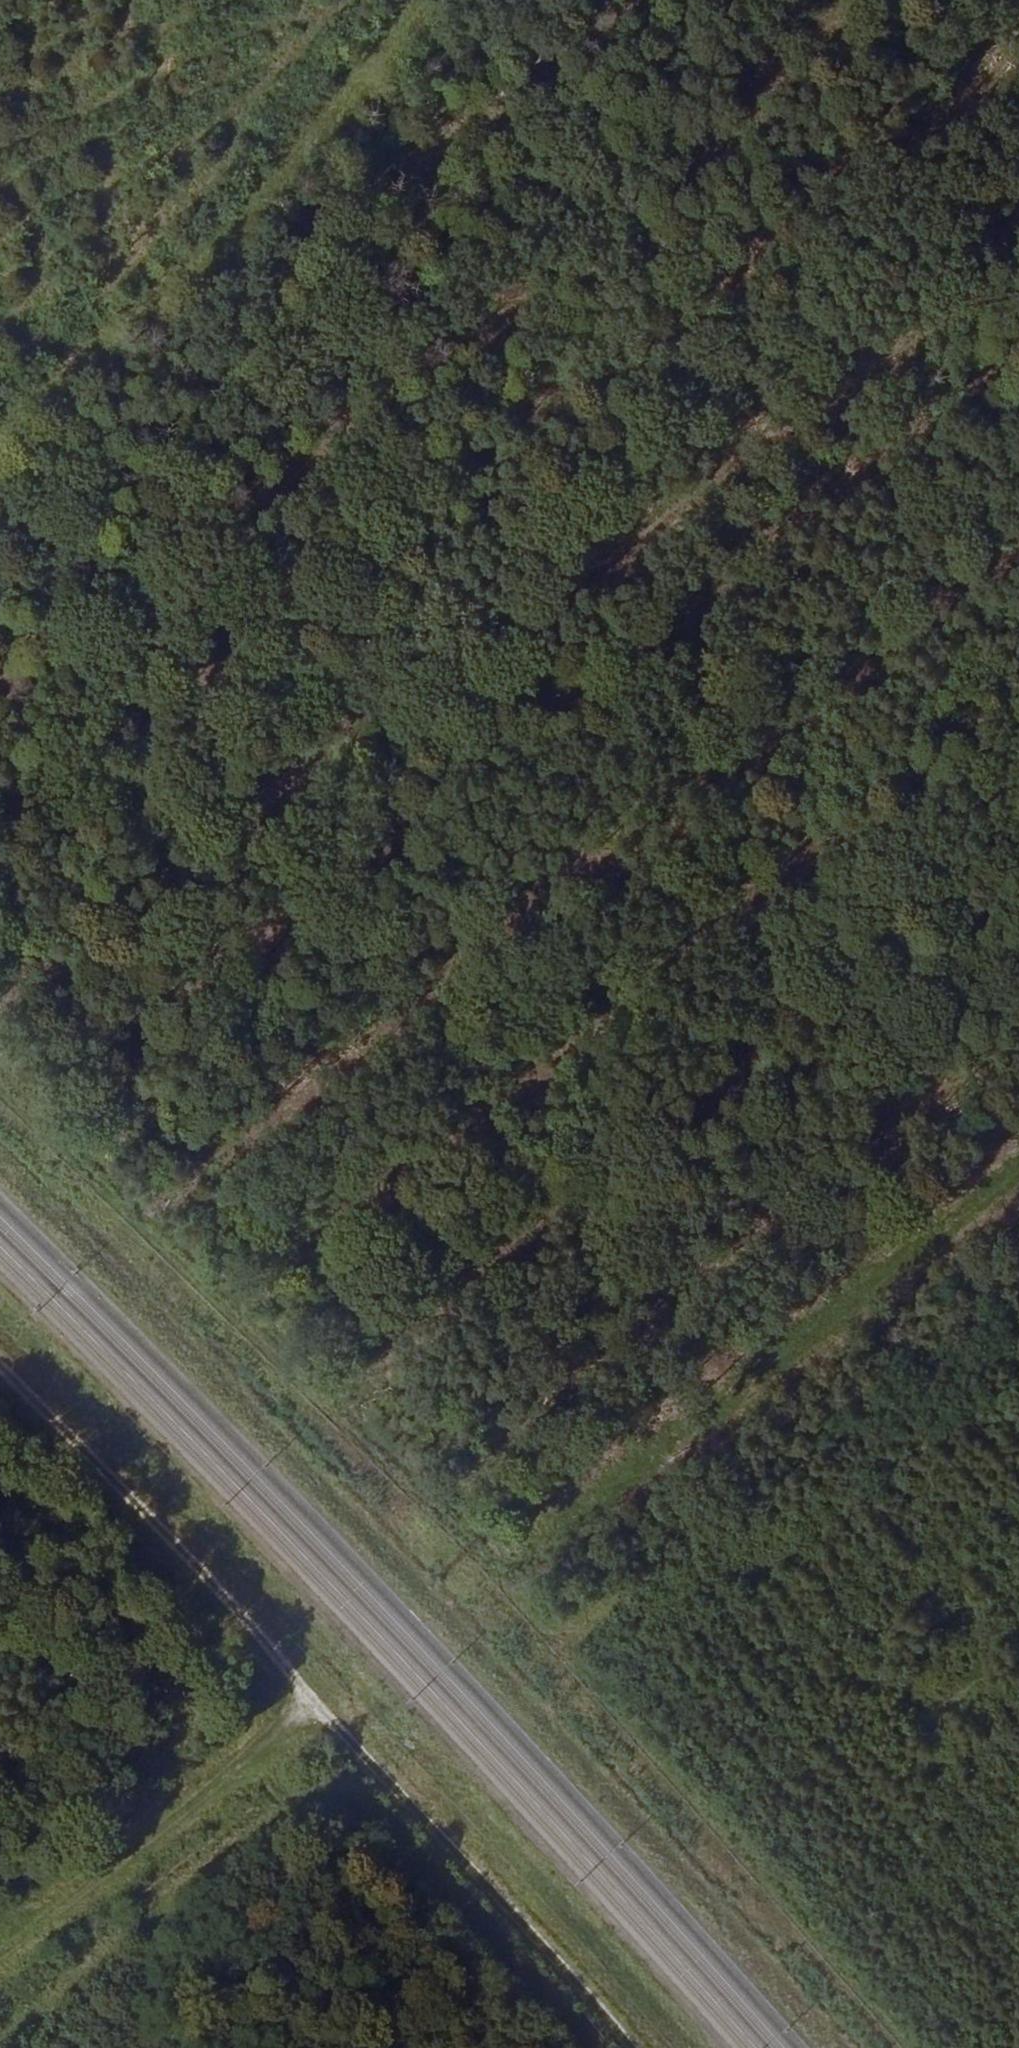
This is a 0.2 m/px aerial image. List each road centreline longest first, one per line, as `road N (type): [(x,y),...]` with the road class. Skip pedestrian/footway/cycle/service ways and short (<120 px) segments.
road 1 (track): [(0,1368),(194,1561),(314,1706),(631,2047)]
road 2 (track): [(0,1952),(314,1706)]
road 3 (track): [(325,117),(422,0)]

